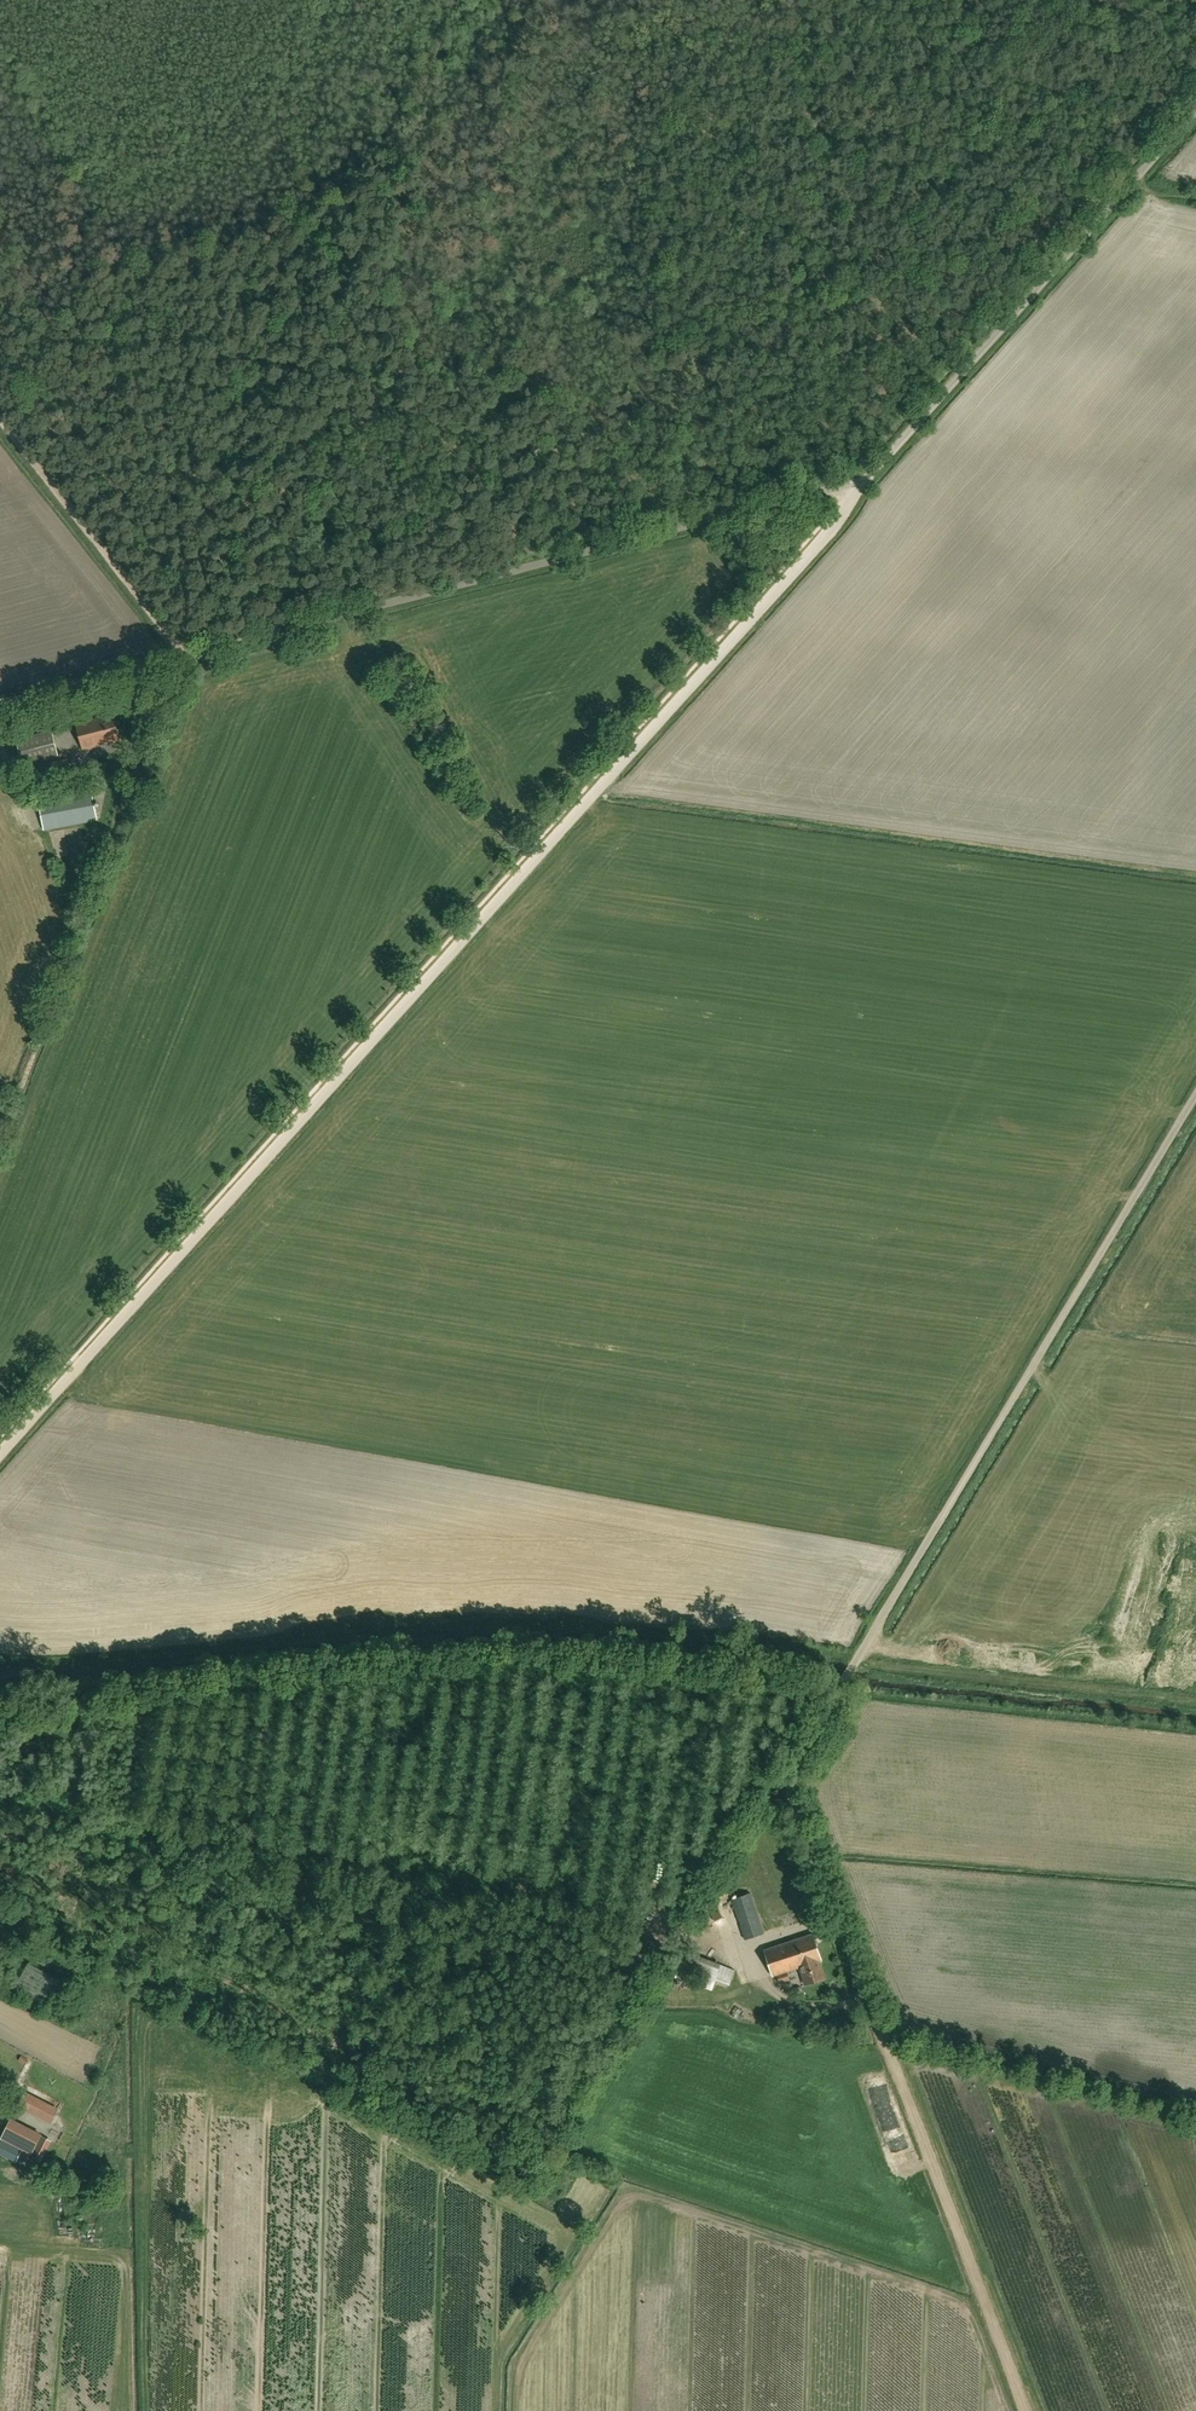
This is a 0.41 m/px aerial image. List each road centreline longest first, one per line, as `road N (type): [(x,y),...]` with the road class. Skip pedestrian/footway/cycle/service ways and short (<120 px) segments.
road 1 (unclassified): [(0,1455),(841,519),(858,490)]
road 2 (unclassified): [(869,1999),(795,1808),(795,1761),(1195,1097)]
road 3 (track): [(842,1687),(747,1665),(534,1650),(56,1692),(0,1688)]
road 4 (unclassified): [(42,696),(832,490),(858,490)]
road 5 (unclassified): [(858,490),(1195,114)]
road 6 (track): [(1026,2410),(869,1999)]
road 7 (track): [(187,656),(0,417)]

